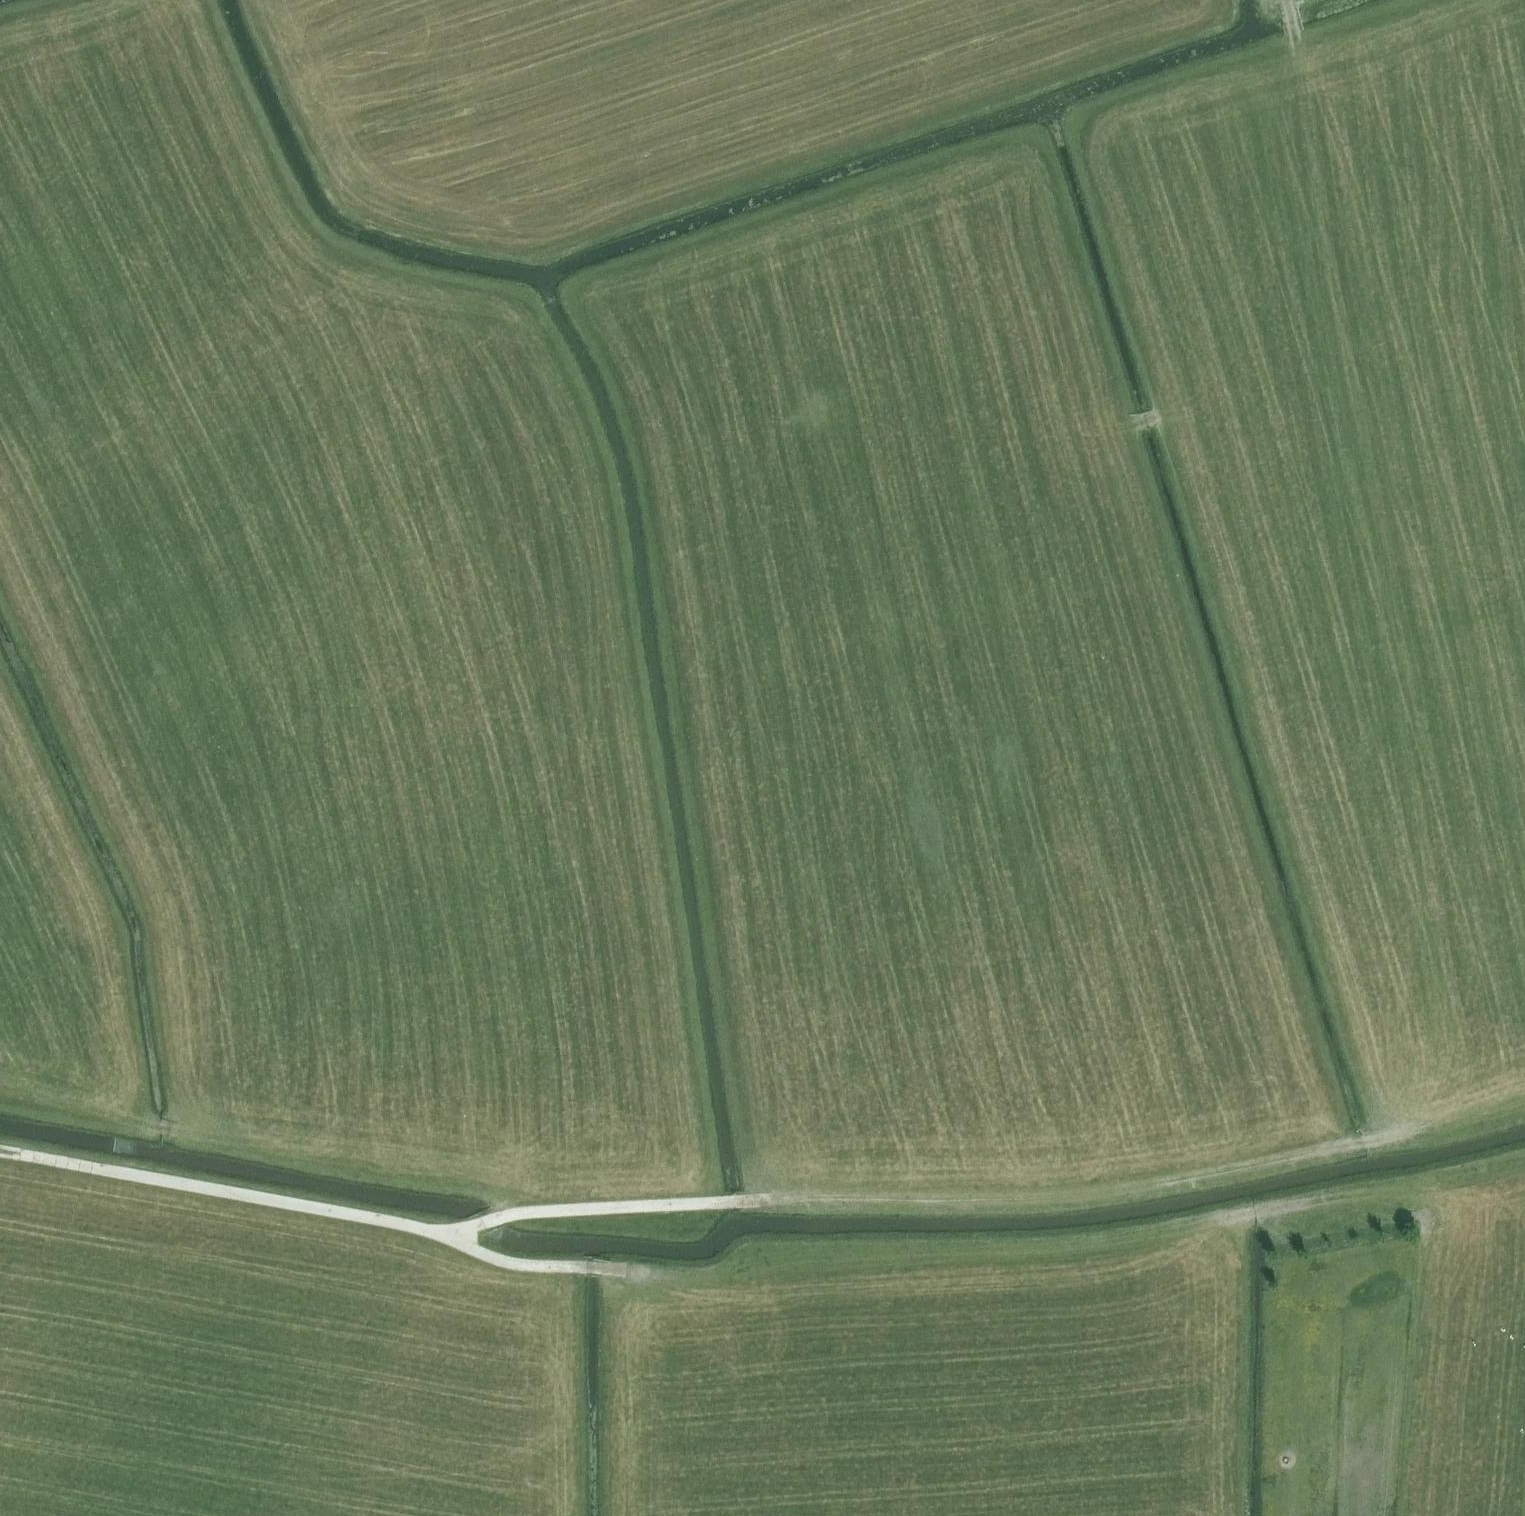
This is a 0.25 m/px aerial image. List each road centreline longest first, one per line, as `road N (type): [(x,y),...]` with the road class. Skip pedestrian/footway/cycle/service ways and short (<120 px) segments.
road 1 (track): [(435,1232),(542,1211),(1092,1192),(1380,1139)]
road 2 (track): [(0,1151),(410,1226),(509,1262),(627,1270)]

